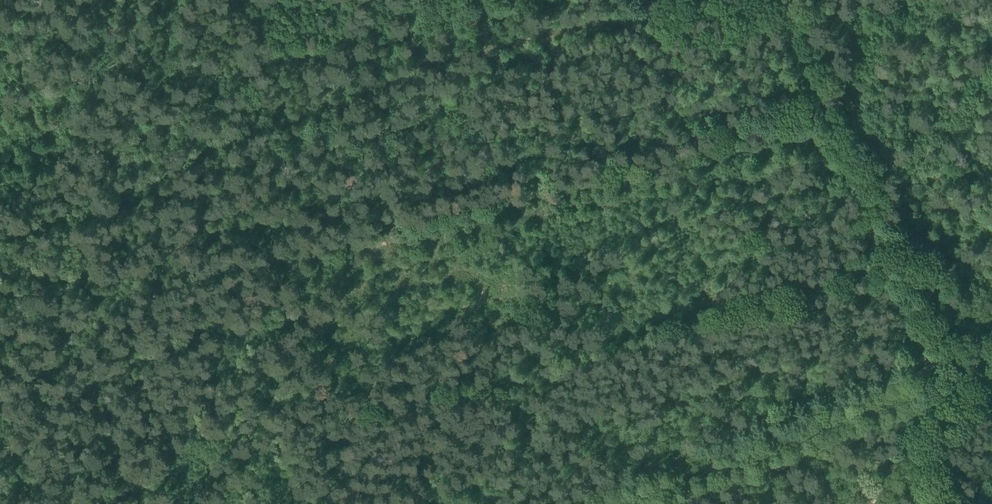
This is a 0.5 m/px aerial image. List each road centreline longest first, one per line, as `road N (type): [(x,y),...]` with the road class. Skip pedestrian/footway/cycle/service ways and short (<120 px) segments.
road 1 (track): [(930,382),(788,0)]
road 2 (track): [(991,359),(612,503)]
road 3 (track): [(879,503),(982,363)]

